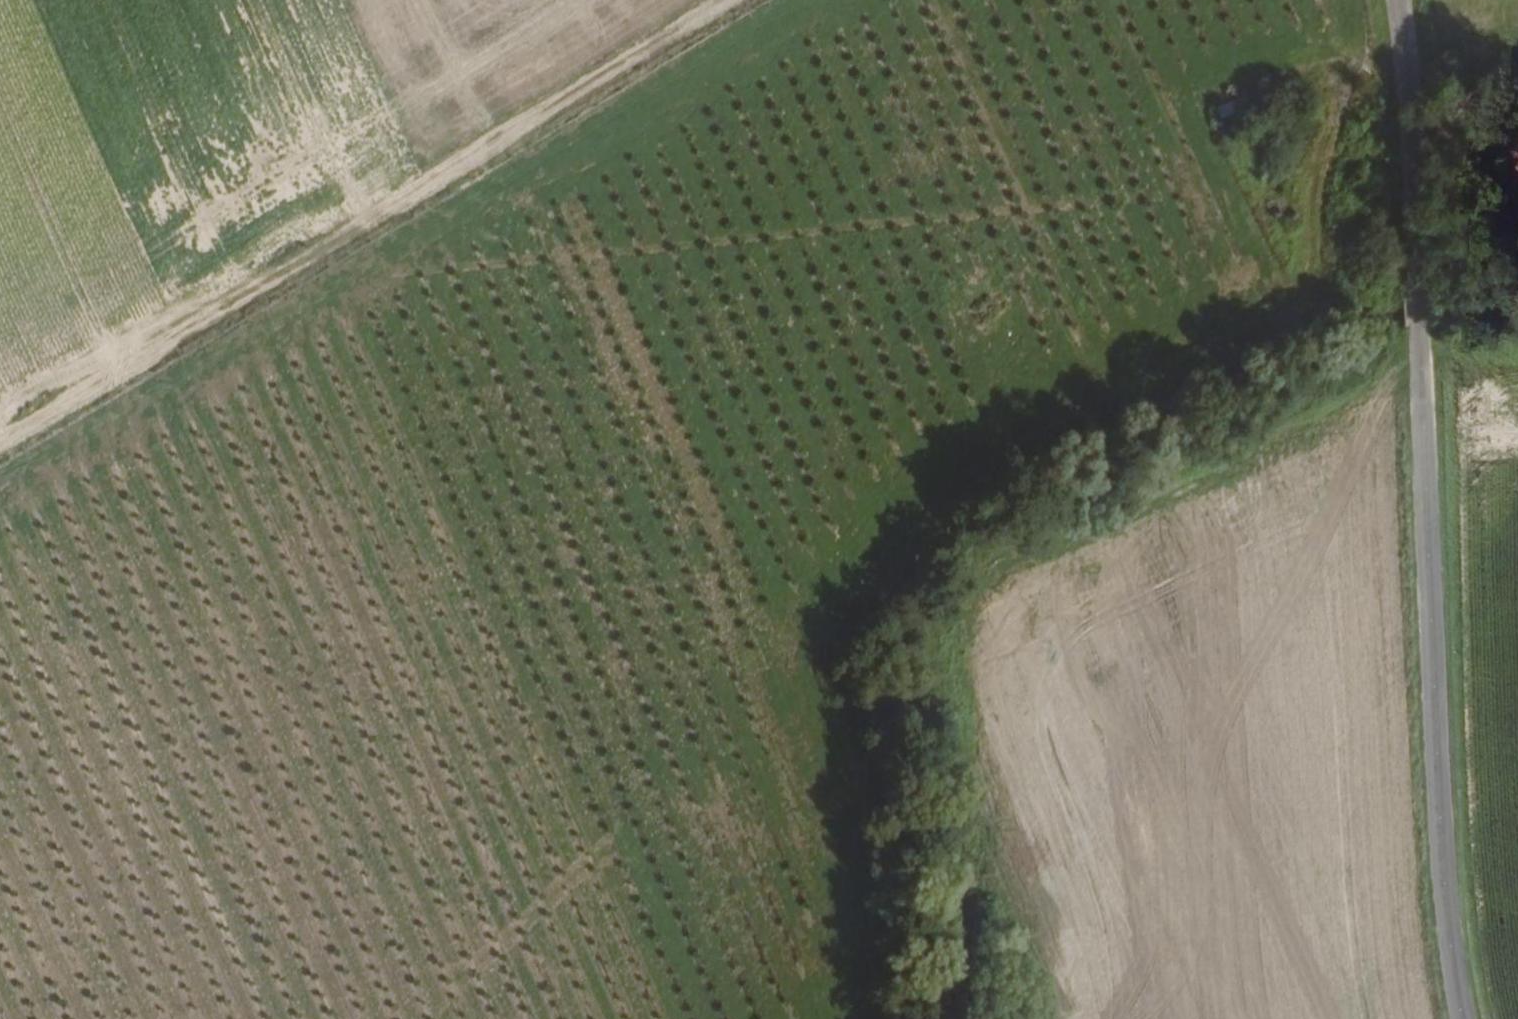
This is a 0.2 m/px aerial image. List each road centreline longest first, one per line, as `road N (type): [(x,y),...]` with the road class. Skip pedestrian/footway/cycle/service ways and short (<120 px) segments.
road 1 (tertiary): [(1396,0),(1448,958),(1461,1018)]
road 2 (track): [(0,446),(730,0)]

